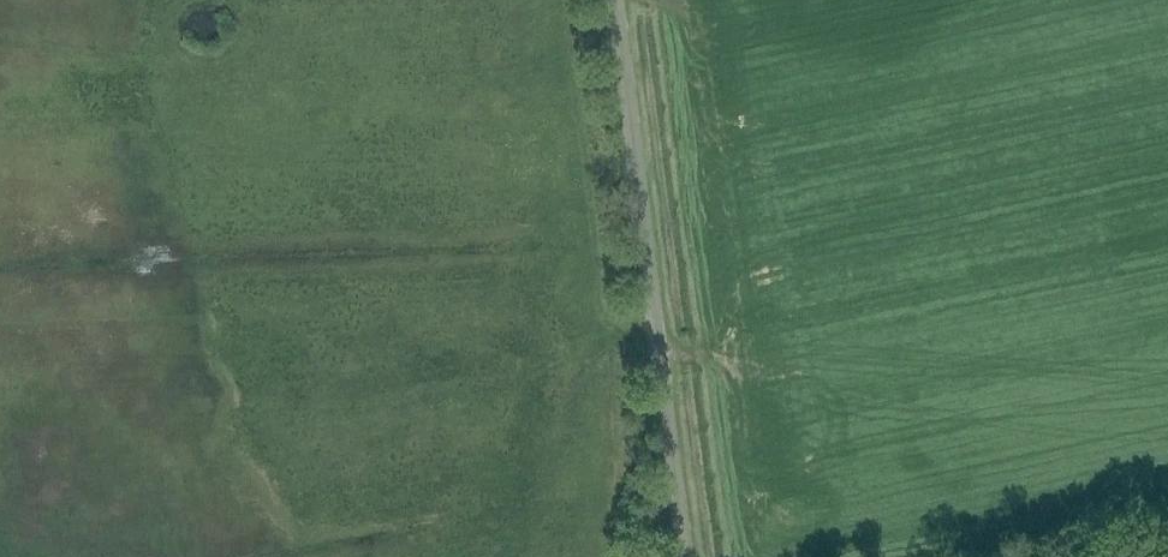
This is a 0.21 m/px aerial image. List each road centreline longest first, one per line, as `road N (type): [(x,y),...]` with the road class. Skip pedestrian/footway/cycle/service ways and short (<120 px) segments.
road 1 (unclassified): [(689,556),(618,0)]

